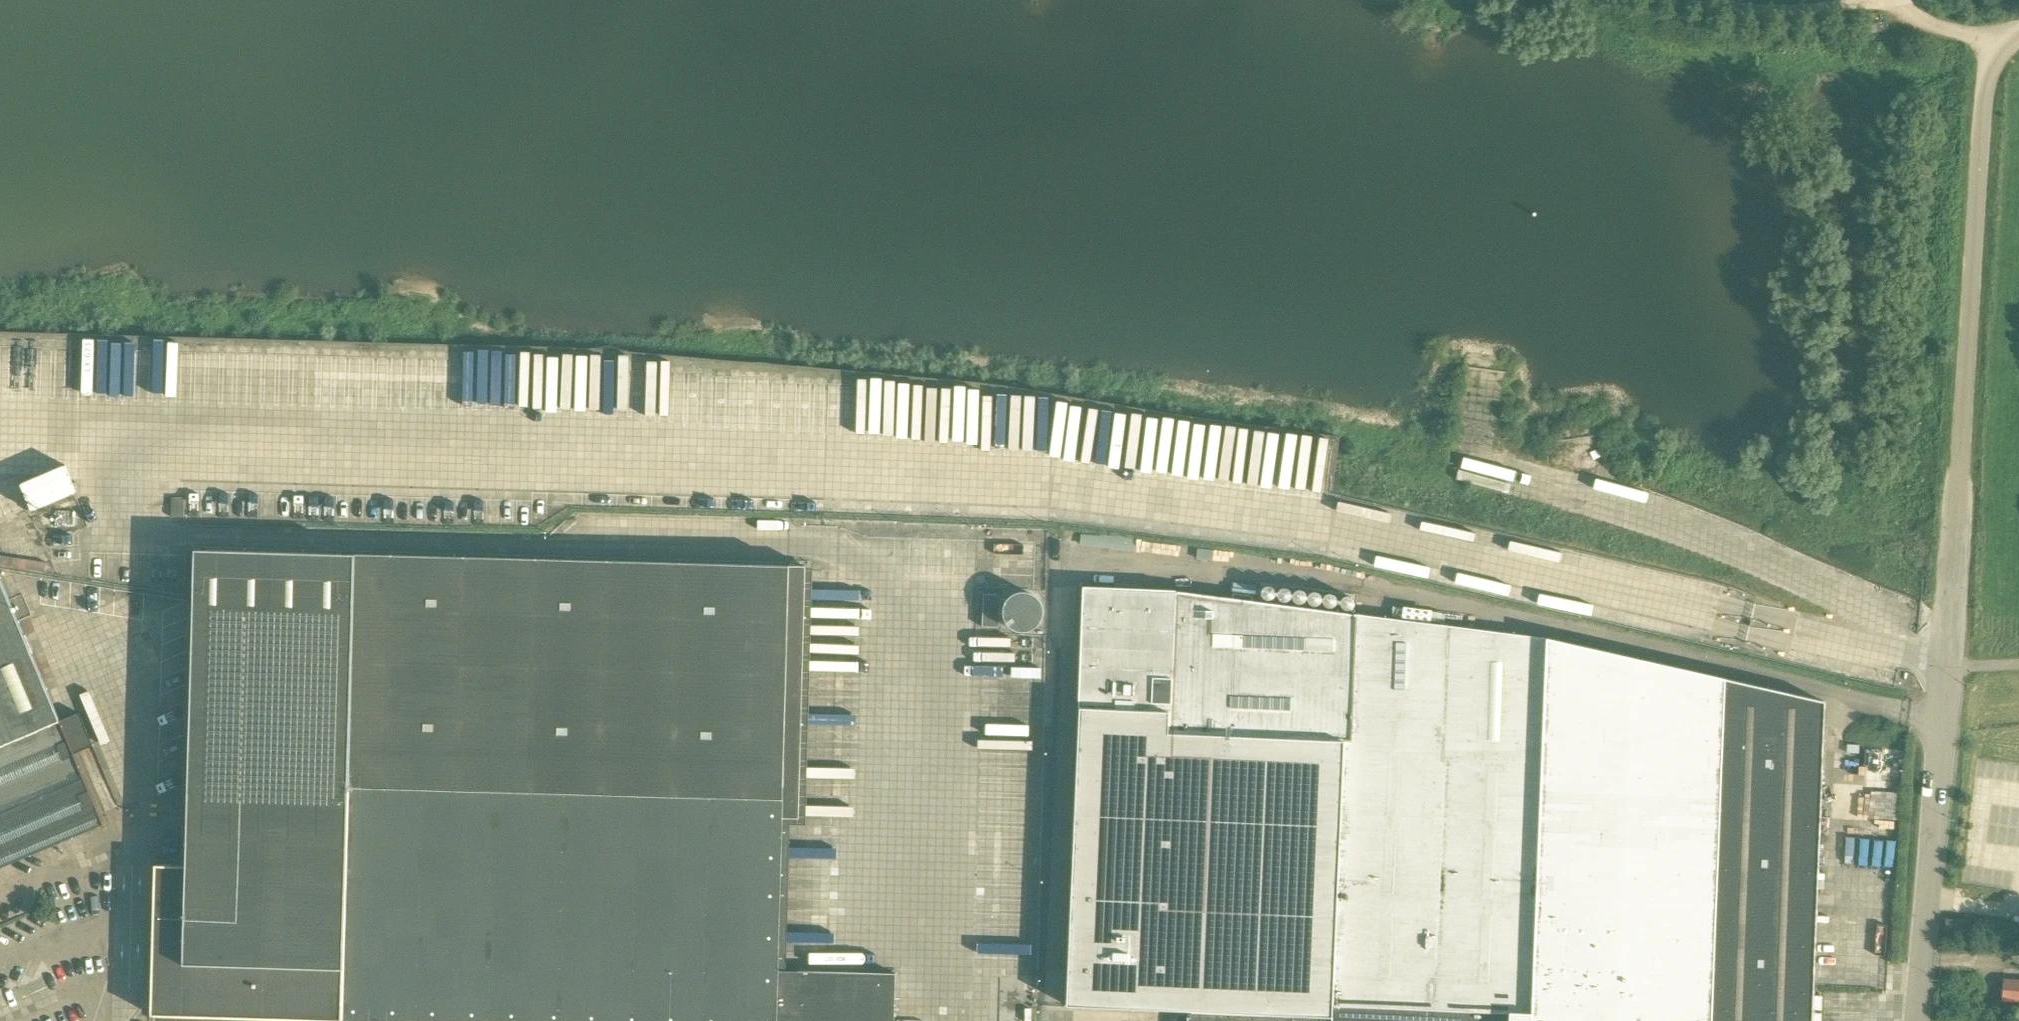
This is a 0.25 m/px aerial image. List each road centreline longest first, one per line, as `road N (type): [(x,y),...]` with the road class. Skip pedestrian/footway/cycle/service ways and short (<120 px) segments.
road 1 (unclassified): [(1913,1020),(1960,475),(1979,126),(1995,53),(2018,33)]
road 2 (track): [(1891,0),(1790,11),(1708,0)]

